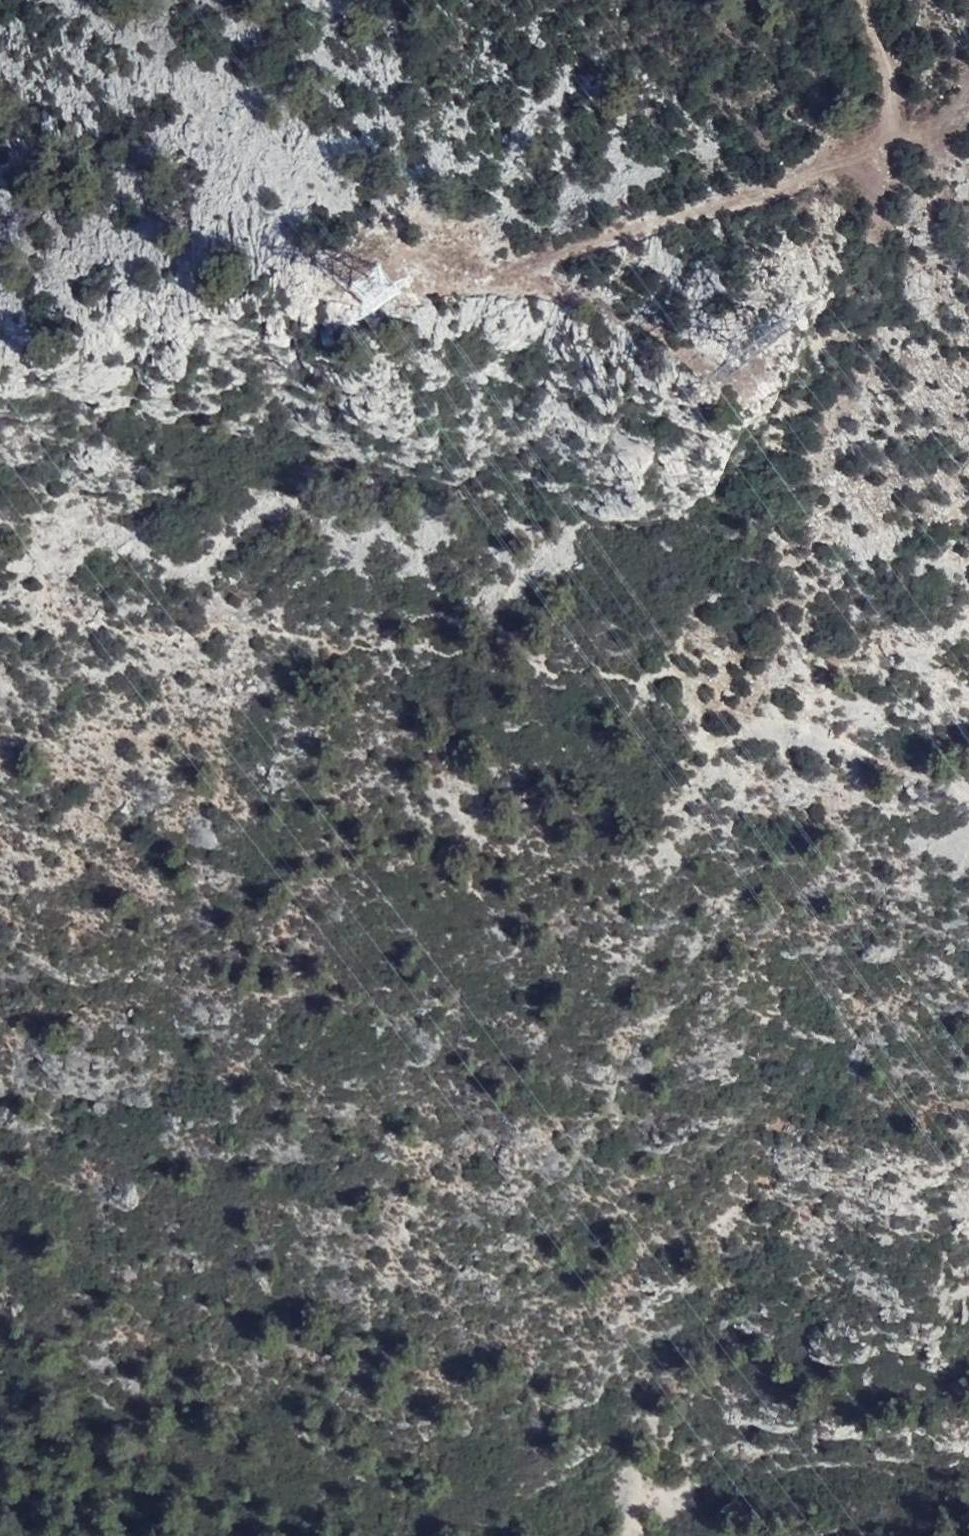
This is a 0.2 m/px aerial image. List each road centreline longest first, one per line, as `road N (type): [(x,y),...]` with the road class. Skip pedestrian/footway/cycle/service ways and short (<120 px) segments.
road 1 (track): [(414,274),(524,264),(888,148)]
road 2 (track): [(888,148),(856,0)]

